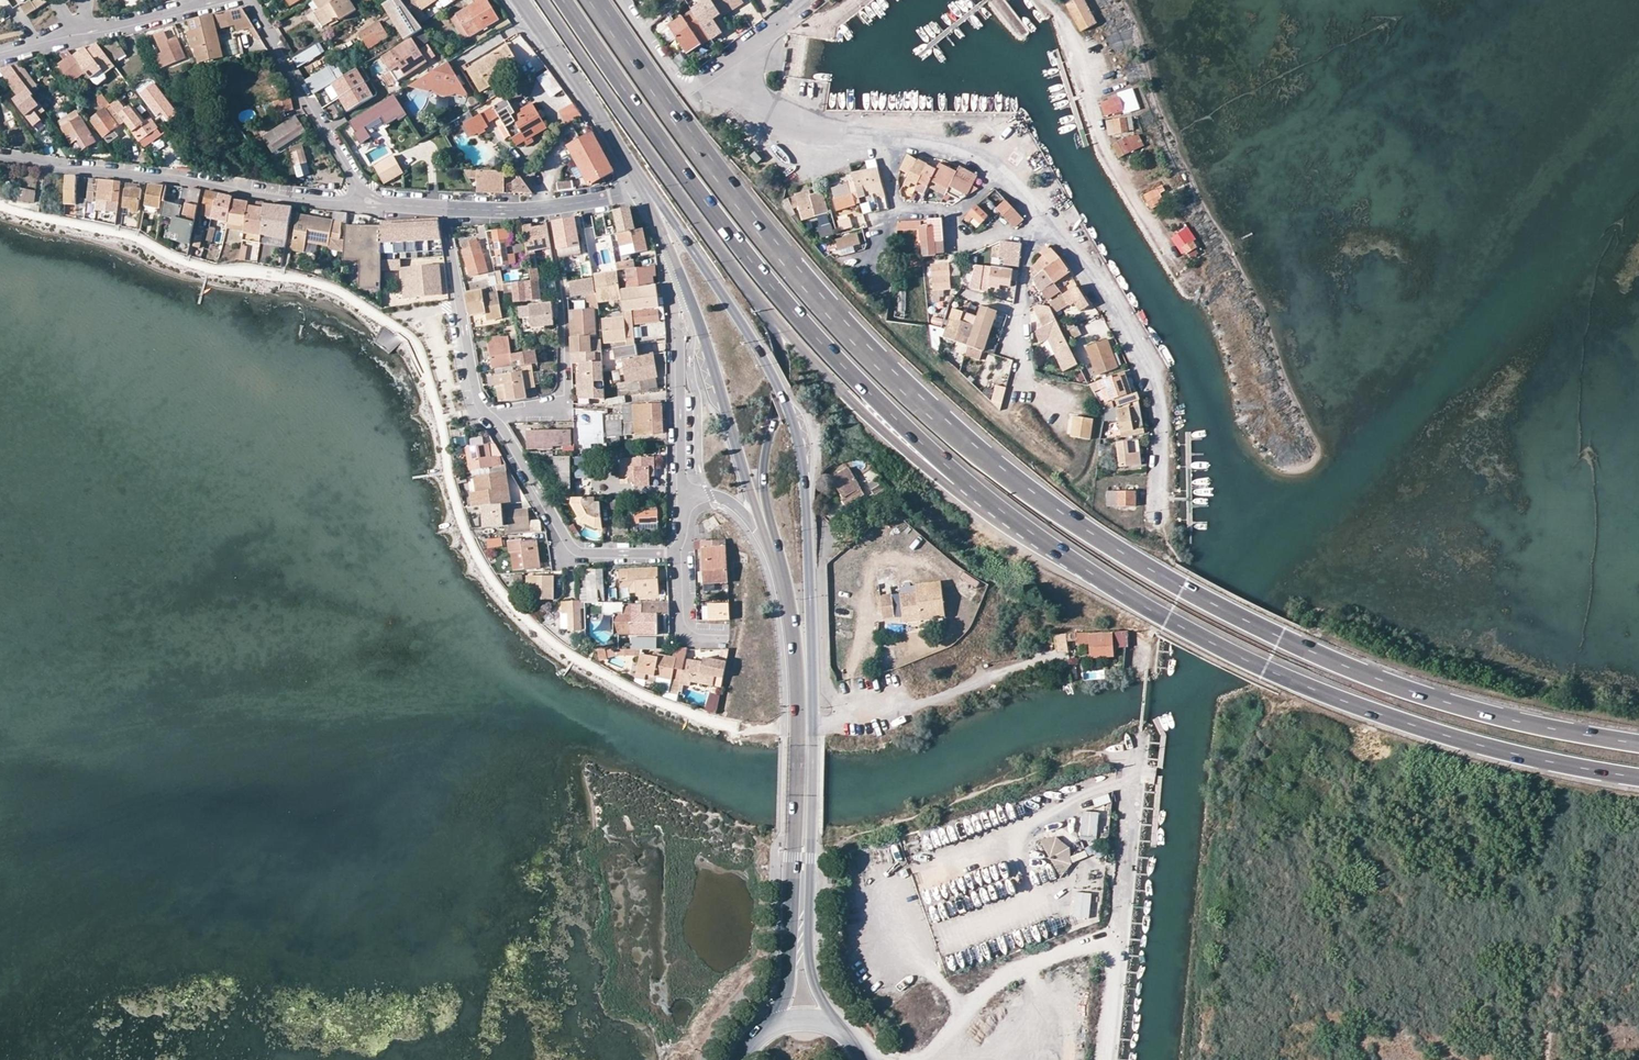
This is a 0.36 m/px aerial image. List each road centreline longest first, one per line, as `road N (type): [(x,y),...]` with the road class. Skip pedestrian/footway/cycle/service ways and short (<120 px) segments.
road 1 (trunk): [(1638,742),(1544,727),(1382,680),(1171,581),(1067,519),(981,454),(854,336),(737,199),(595,0)]
road 2 (trunk): [(991,498),(1160,614),(1285,678),(1450,737),(1638,778)]
road 3 (trunk): [(564,0),(754,266),(915,438),(991,498)]
road 4 (primary): [(812,723),(805,475),(797,433),(761,352),(655,201)]
road 5 (primary): [(776,560),(798,672),(789,975),(771,1028)]
road 6 (residential): [(0,154),(372,205)]
road 7 (trunk): [(731,266),(883,431),(954,487),(991,498)]
road 8 (residential): [(1050,218),(1157,387),(1155,531)]
road 9 (primary): [(546,0),(731,266)]
road 10 (primary): [(776,560),(763,472),(783,362),(775,332),(731,266)]
road 11 (primary): [(838,1028),(809,953),(812,723)]
road 12 (residential): [(1050,0),(1061,10),(1116,165),(1185,275)]
road 13 (primary): [(689,295),(776,560)]
road 14 (residential): [(489,415),(572,549),(683,552)]
road 15 (residential): [(489,415),(544,409),(564,391),(549,206)]
road 16 (residential): [(372,205),(251,0)]
road 17 (unclassified): [(924,1058),(1009,975),(1117,939)]
road 18 (primary): [(646,188),(516,0)]
road 19 (residential): [(441,208),(473,392),(489,415)]
road 20 (residential): [(689,295),(678,315),(681,495)]
road 21 (residential): [(1037,661),(911,705),(878,704),(847,720)]
road 22 (unclassified): [(1117,939),(1130,748)]
road 23 (residential): [(828,539),(828,687),(847,720)]
road 24 (residential): [(739,51),(802,129),(880,136)]
road 25 (residential): [(739,51),(683,88),(638,23)]
road 26 (residential): [(211,0),(88,34)]
road 27 (residential): [(880,136),(933,139),(1001,169)]
road 28 (residential): [(681,495),(735,505),(776,560)]
road 29 (unclassified): [(1104,1059),(1117,939)]

